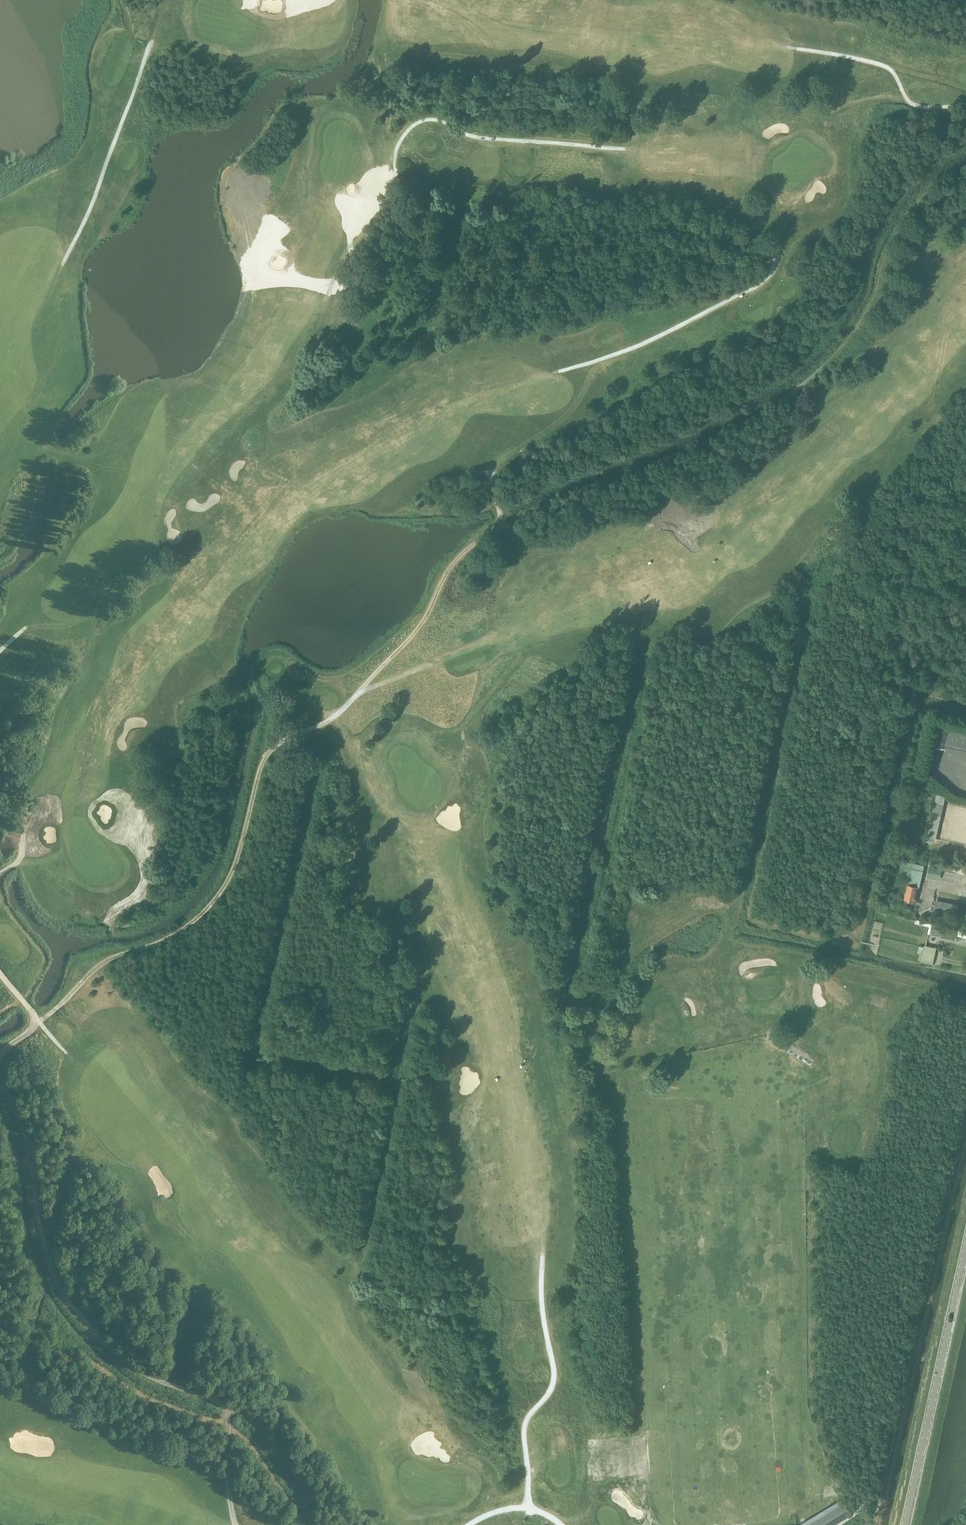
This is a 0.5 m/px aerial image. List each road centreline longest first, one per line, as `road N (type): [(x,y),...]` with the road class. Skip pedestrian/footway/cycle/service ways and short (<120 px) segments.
road 1 (tertiary): [(905,1524),(965,1240)]

